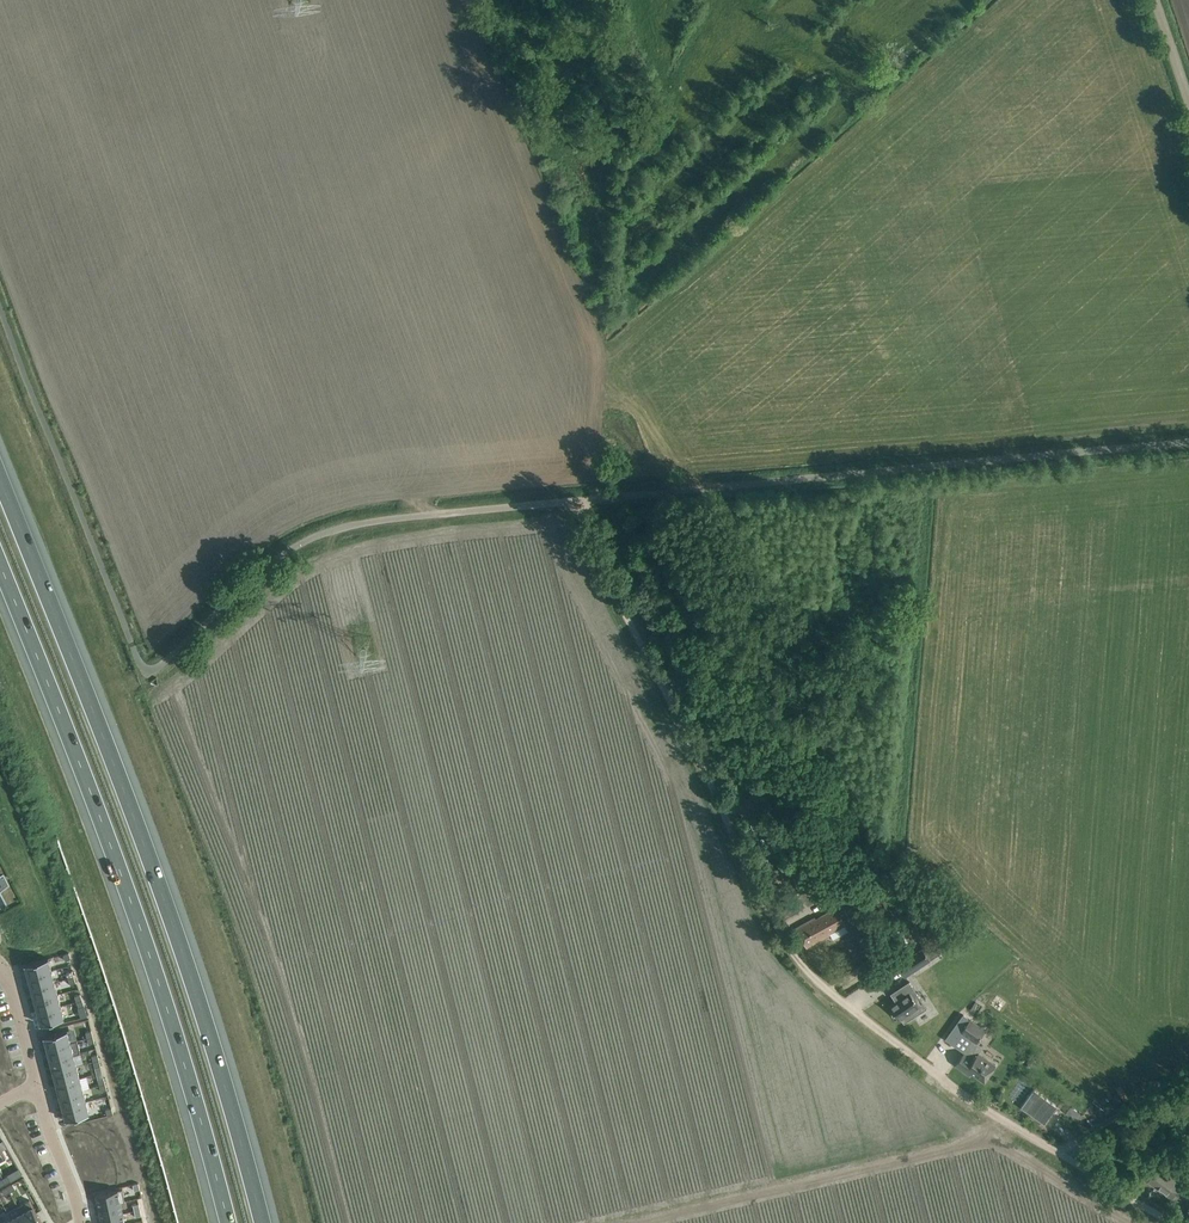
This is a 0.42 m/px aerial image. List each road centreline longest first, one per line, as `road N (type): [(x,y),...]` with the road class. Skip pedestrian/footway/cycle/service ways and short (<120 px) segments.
road 1 (unclassified): [(147,671),(280,557),(358,523),(1188,441)]
road 2 (track): [(579,500),(584,534),(799,963),(963,1095),(1177,1222)]
road 3 (motorway): [(264,1222),(179,934),(0,467)]
road 4 (motorway): [(0,575),(142,941),(224,1222)]
road 5 (track): [(1055,1151),(1188,1066)]
road 6 (residential): [(37,1086),(79,1222)]
road 7 (residential): [(0,969),(37,1086)]

